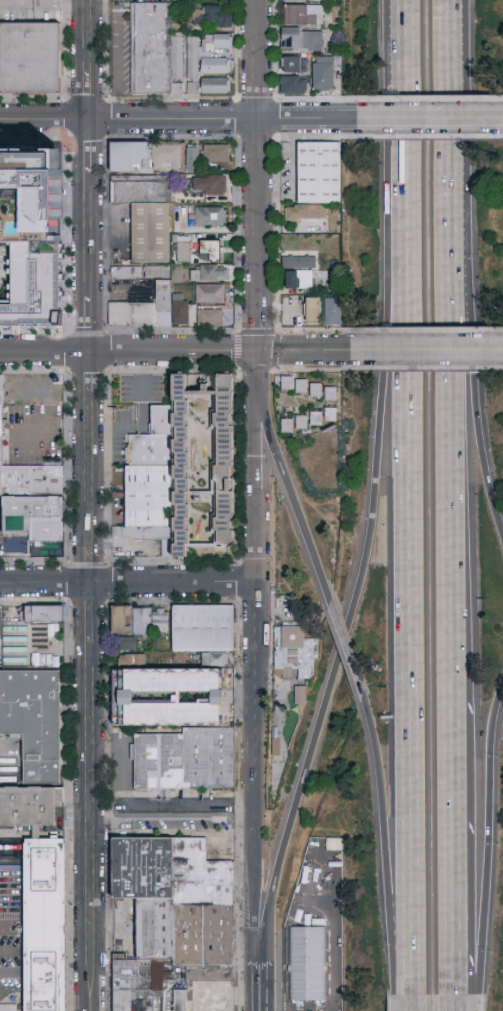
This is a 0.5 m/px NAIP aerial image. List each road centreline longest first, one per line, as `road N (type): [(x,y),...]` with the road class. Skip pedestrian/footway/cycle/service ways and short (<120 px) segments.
road 1 (tertiary): [(92,1010),(87,0)]
road 2 (motorway): [(401,143),(406,995)]
road 3 (motorway): [(401,143),(356,555),(283,794),(257,927)]
road 4 (motorway): [(447,702),(453,507),(439,142)]
road 5 (motorway): [(502,523),(487,468),(439,142)]
road 6 (residential): [(255,404),(256,778)]
road 7 (residential): [(0,118),(358,118)]
road 8 (residential): [(256,0),(257,352)]
road 9 (motorway): [(472,994),(483,748),(502,684)]
road 10 (motorway): [(359,691),(406,995)]
road 11 (motorway): [(448,996),(447,702)]
road 12 (residential): [(0,349),(257,352)]
road 13 (residential): [(0,584),(253,581)]
road 14 (motorway): [(255,404),(330,601)]
road 15 (residential): [(256,778),(257,958)]
road 16 (residential): [(352,351),(502,349)]
road 17 (residential): [(358,118),(502,120)]
road 18 (motorway): [(401,0),(401,143)]
road 19 (motorway): [(439,142),(439,0)]

